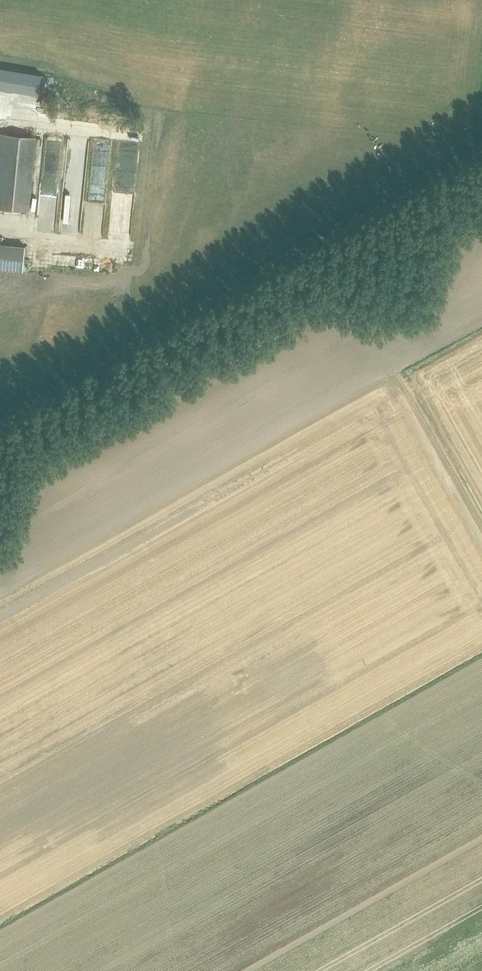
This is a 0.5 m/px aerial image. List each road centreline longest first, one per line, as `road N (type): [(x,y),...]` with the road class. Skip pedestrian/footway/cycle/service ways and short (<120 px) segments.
road 1 (track): [(0,417),(481,153)]

